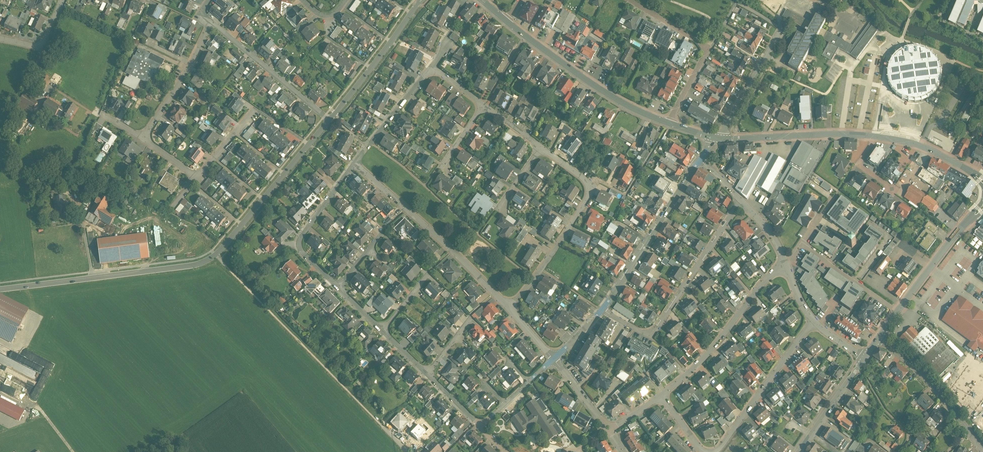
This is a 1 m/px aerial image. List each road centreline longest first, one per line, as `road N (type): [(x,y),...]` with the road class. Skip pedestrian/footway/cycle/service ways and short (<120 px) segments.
road 1 (tertiary): [(329,120),(211,259),(0,289)]
road 2 (tertiary): [(720,139),(842,134),(899,141),(982,181)]
road 3 (residential): [(602,310),(654,331),(743,203)]
road 4 (residential): [(508,308),(590,193),(587,181),(541,147)]
road 5 (residential): [(355,163),(508,308)]
road 6 (tertiary): [(508,22),(574,73),(669,124)]
road 7 (residential): [(785,265),(661,396)]
road 8 (residential): [(602,310),(699,161)]
road 9 (residential): [(629,0),(705,51),(669,124)]
road 10 (residential): [(716,451),(813,321)]
road 11 (residential): [(355,163),(299,243),(338,288)]
road 12 (residential): [(212,23),(329,120)]
road 13 (tertiary): [(422,0),(329,120)]
road 14 (residential): [(982,447),(941,394),(880,337)]
road 15 (residential): [(212,23),(143,139)]
road 16 (tertiary): [(982,207),(898,312)]
road 17 (residential): [(432,67),(355,163)]
road 18 (residential): [(720,139),(780,33)]

